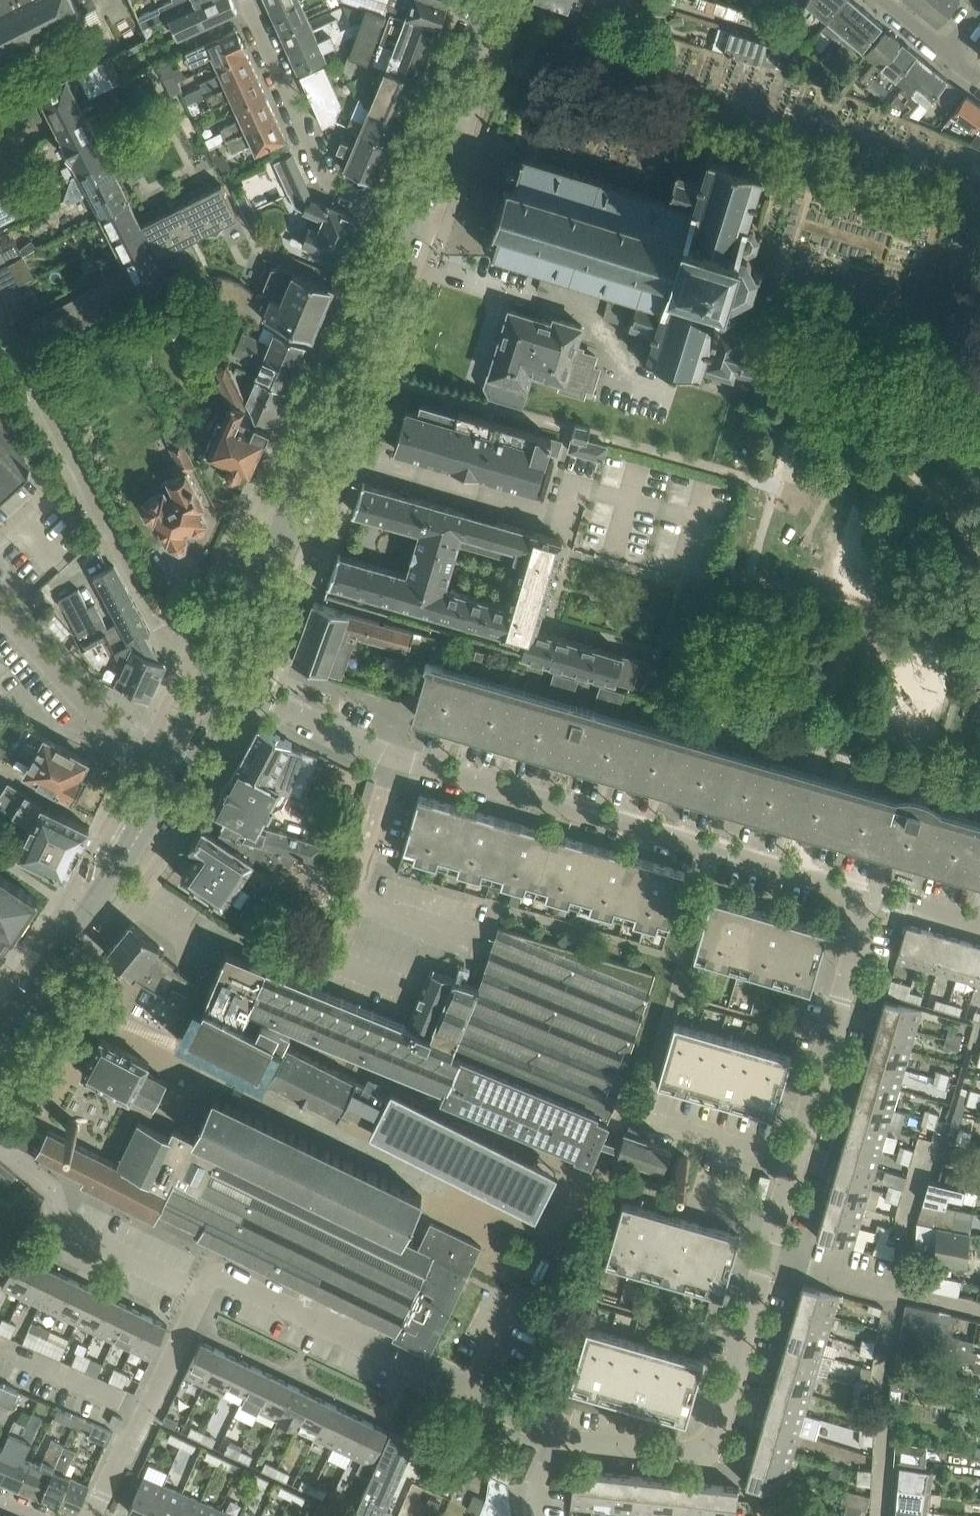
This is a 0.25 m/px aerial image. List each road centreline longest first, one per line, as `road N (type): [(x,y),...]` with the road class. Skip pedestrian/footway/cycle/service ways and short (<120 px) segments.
road 1 (residential): [(872,892),(379,749),(219,674)]
road 2 (tertiary): [(219,674),(320,447),(410,215)]
road 3 (residential): [(560,1435),(227,1276),(201,1291)]
road 4 (unclassified): [(219,674),(161,639),(9,345)]
road 5 (residential): [(872,892),(768,1256)]
road 6 (residential): [(768,1256),(711,1446),(693,1454),(560,1435)]
road 7 (tertiary): [(0,1021),(95,903),(177,758)]
road 8 (unclassified): [(246,0),(324,175),(410,215)]
road 9 (residential): [(201,1291),(63,1224),(55,1191),(0,1144)]
road 10 (residential): [(92,1515),(201,1291)]
road 11 (unclassified): [(177,758),(105,725),(0,608)]
road 12 (tertiary): [(410,215),(486,0)]
road 13 (residential): [(979,1308),(768,1256)]

